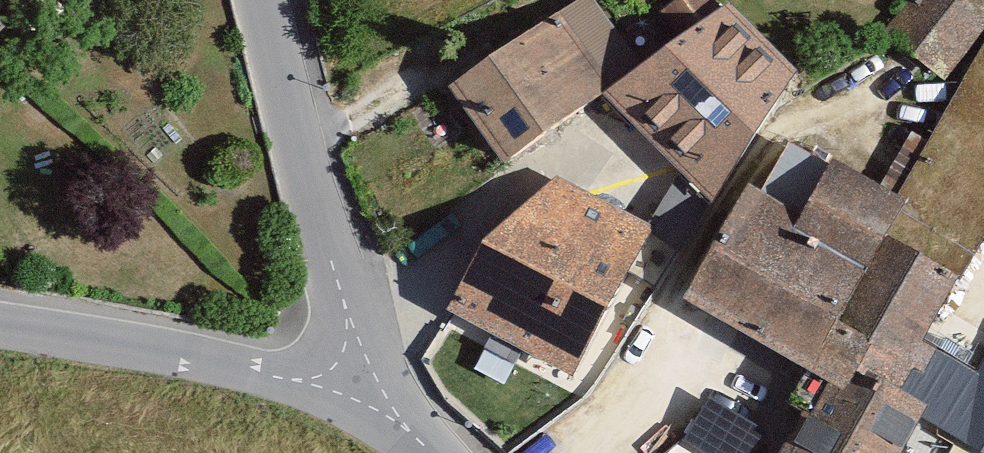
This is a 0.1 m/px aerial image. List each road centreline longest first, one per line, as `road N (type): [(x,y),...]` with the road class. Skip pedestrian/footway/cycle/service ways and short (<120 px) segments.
road 1 (residential): [(258,0),(313,210),(384,382)]
road 2 (residential): [(384,382),(316,384),(0,334)]

